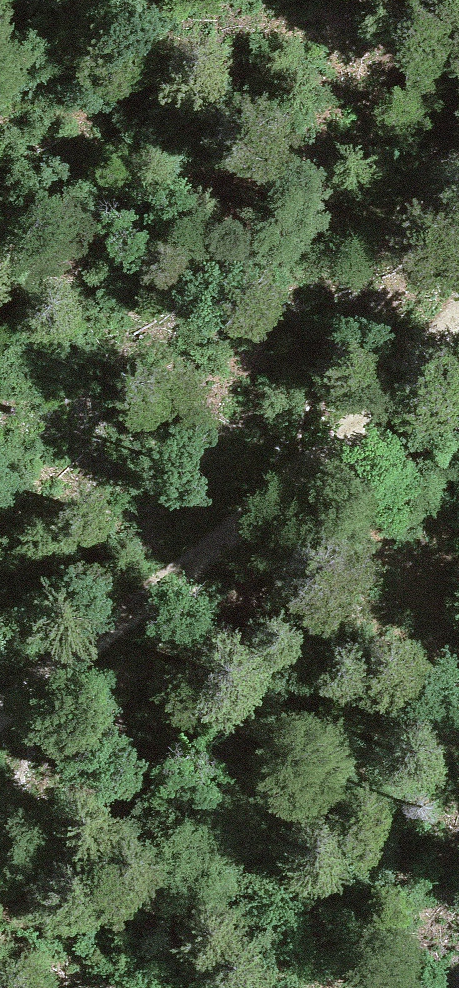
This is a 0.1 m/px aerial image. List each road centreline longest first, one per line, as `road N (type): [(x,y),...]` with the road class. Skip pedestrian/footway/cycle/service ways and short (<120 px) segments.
road 1 (track): [(458,42),(346,310),(78,665)]
road 2 (track): [(0,728),(271,512),(458,339)]

